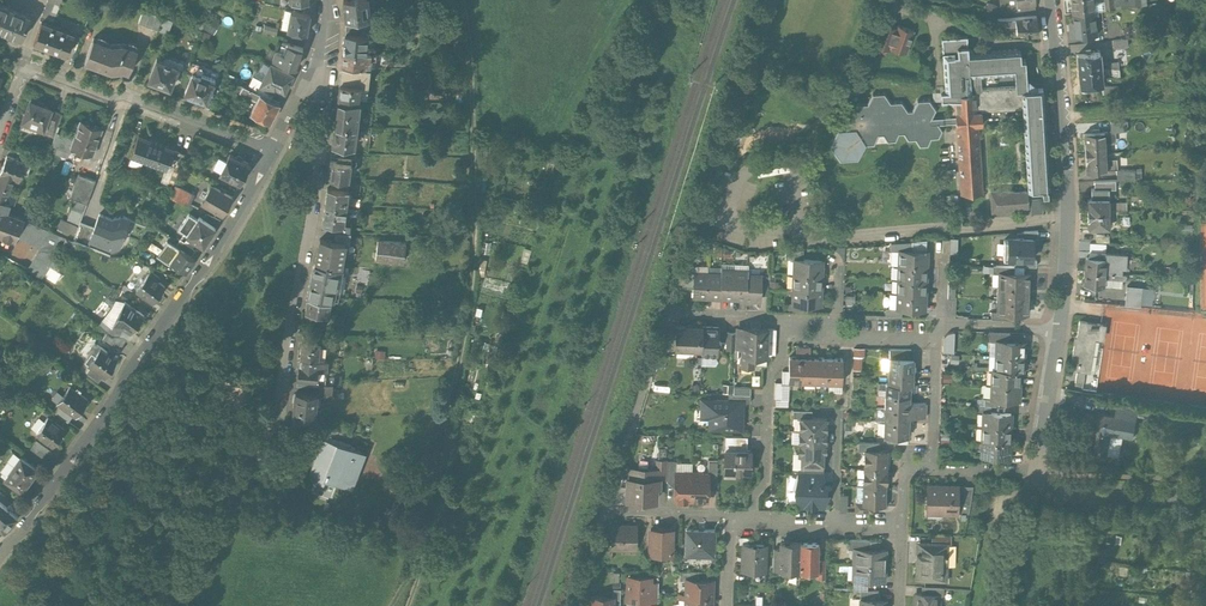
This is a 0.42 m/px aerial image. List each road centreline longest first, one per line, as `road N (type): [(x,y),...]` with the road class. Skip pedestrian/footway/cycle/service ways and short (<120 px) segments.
road 1 (track): [(421,605),(477,287),(472,86),(458,0)]
road 2 (track): [(789,0),(609,549)]
road 3 (residential): [(0,558),(224,252),(275,168)]
road 4 (residential): [(307,107),(319,147),(280,424),(227,515)]
road 5 (residential): [(1053,0),(1074,259),(1065,367)]
road 6 (residential): [(275,168),(29,71)]
road 7 (residential): [(757,562),(757,534),(771,520),(774,407),(787,394),(787,357)]
road 8 (residential): [(1205,534),(1069,528),(1051,520)]
road 9 (residential): [(945,376),(940,506)]
road 10 (residential): [(1065,367),(1044,495)]
road 11 (residential): [(613,549),(736,552)]

